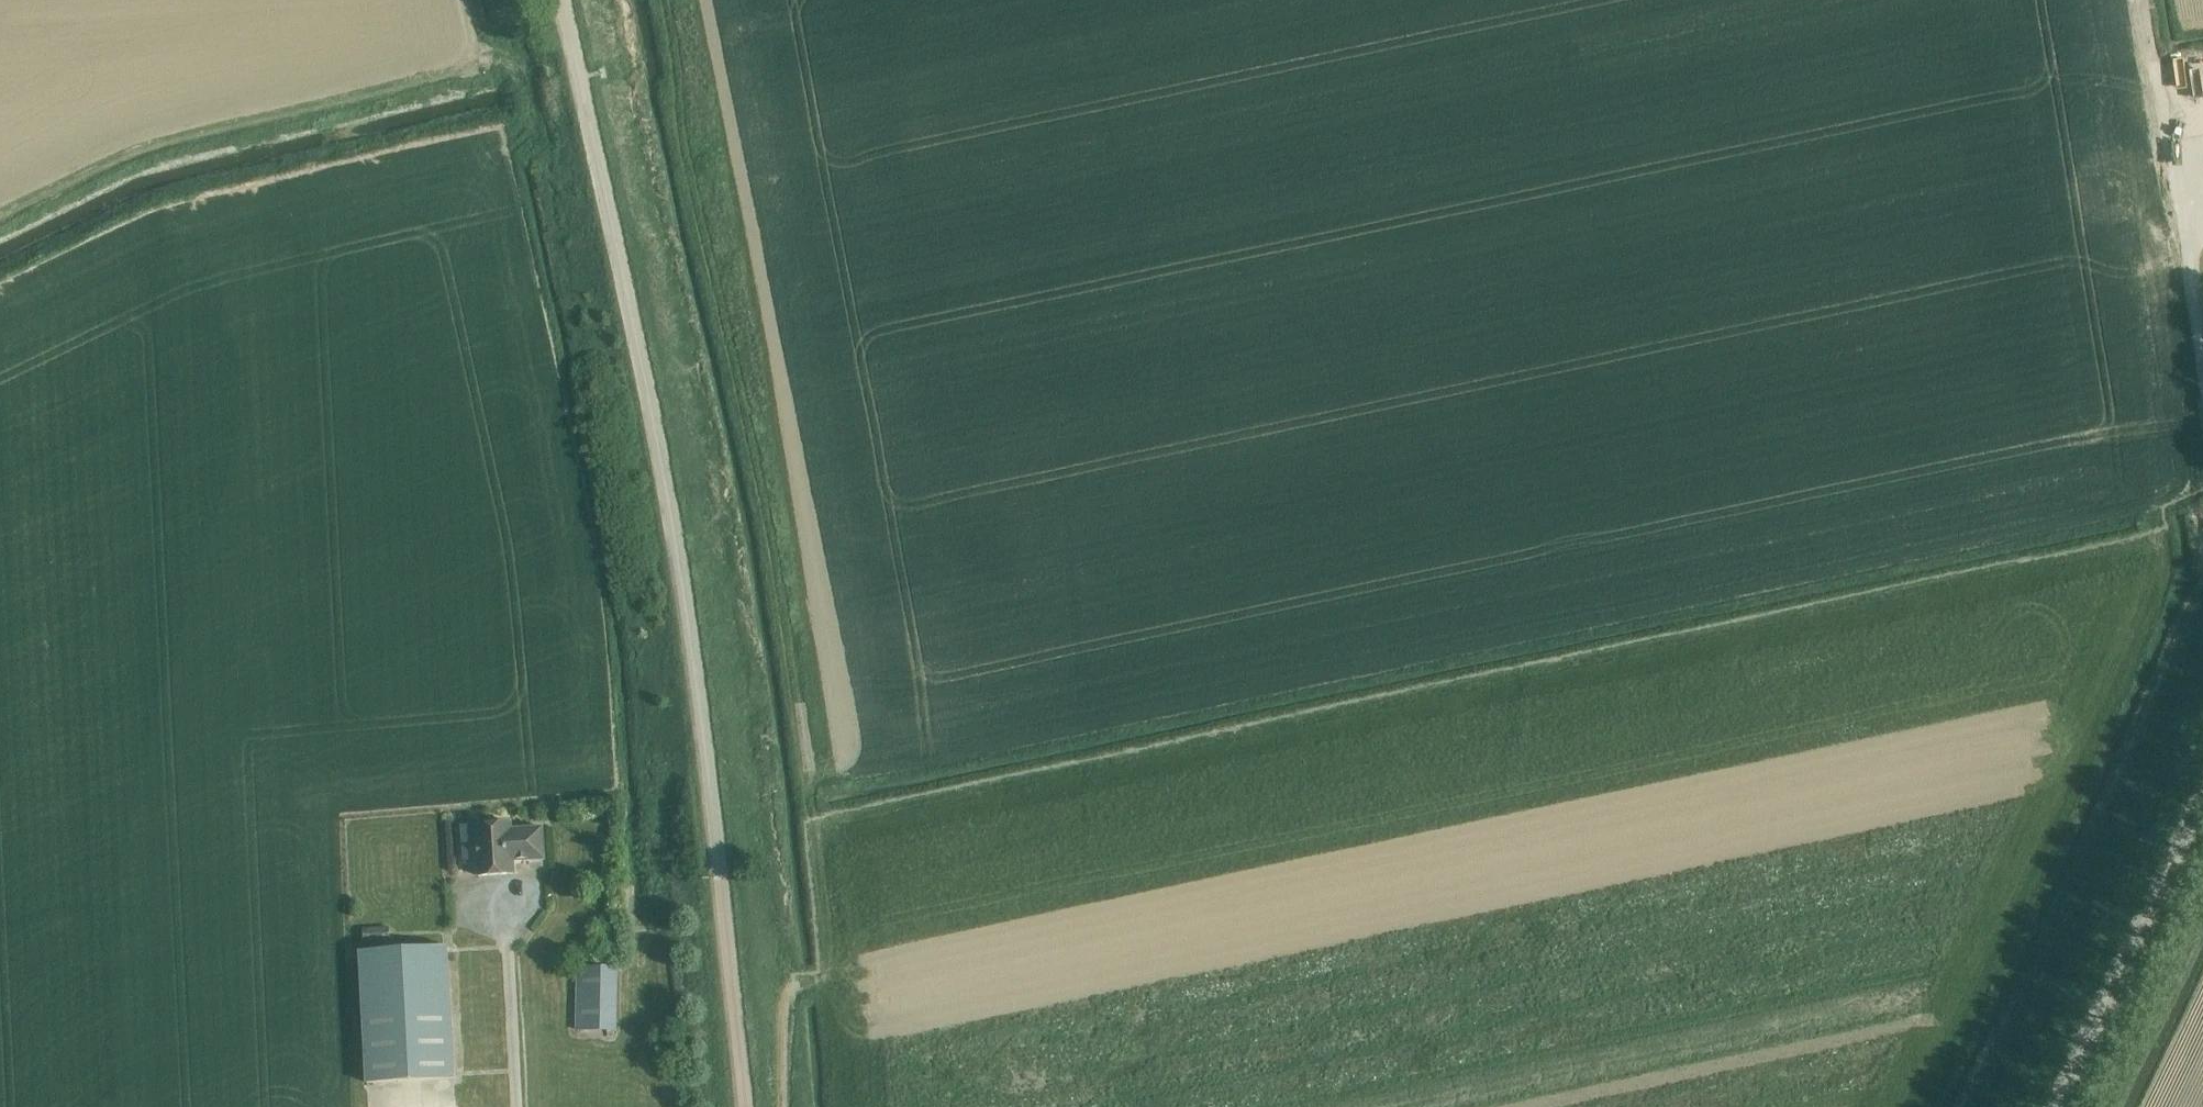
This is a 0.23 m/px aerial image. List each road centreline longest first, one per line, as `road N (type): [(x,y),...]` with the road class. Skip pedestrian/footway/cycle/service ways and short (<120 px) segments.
road 1 (tertiary): [(747,1106),(681,476),(572,0)]
road 2 (tertiary): [(2053,1106),(2202,798)]

